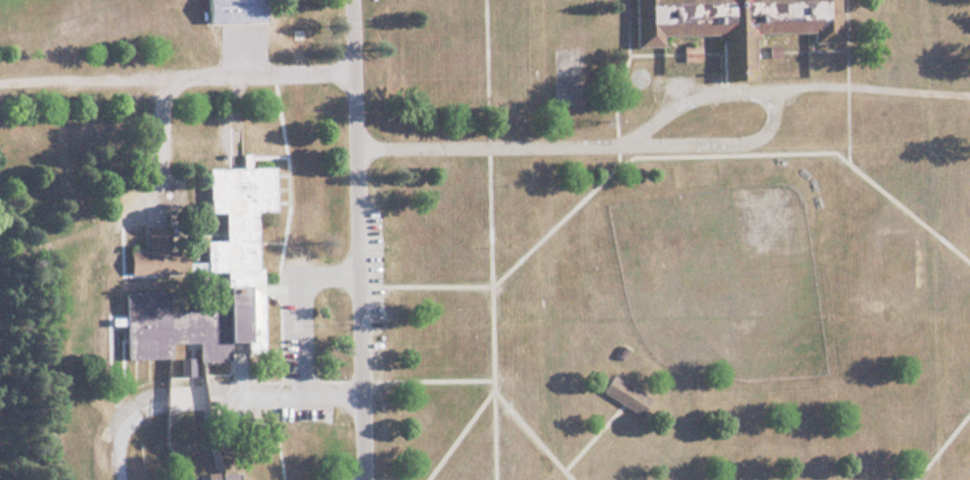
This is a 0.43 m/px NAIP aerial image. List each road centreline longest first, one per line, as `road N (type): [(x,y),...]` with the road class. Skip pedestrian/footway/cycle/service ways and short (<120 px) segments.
road 1 (residential): [(364,479),(353,0)]

